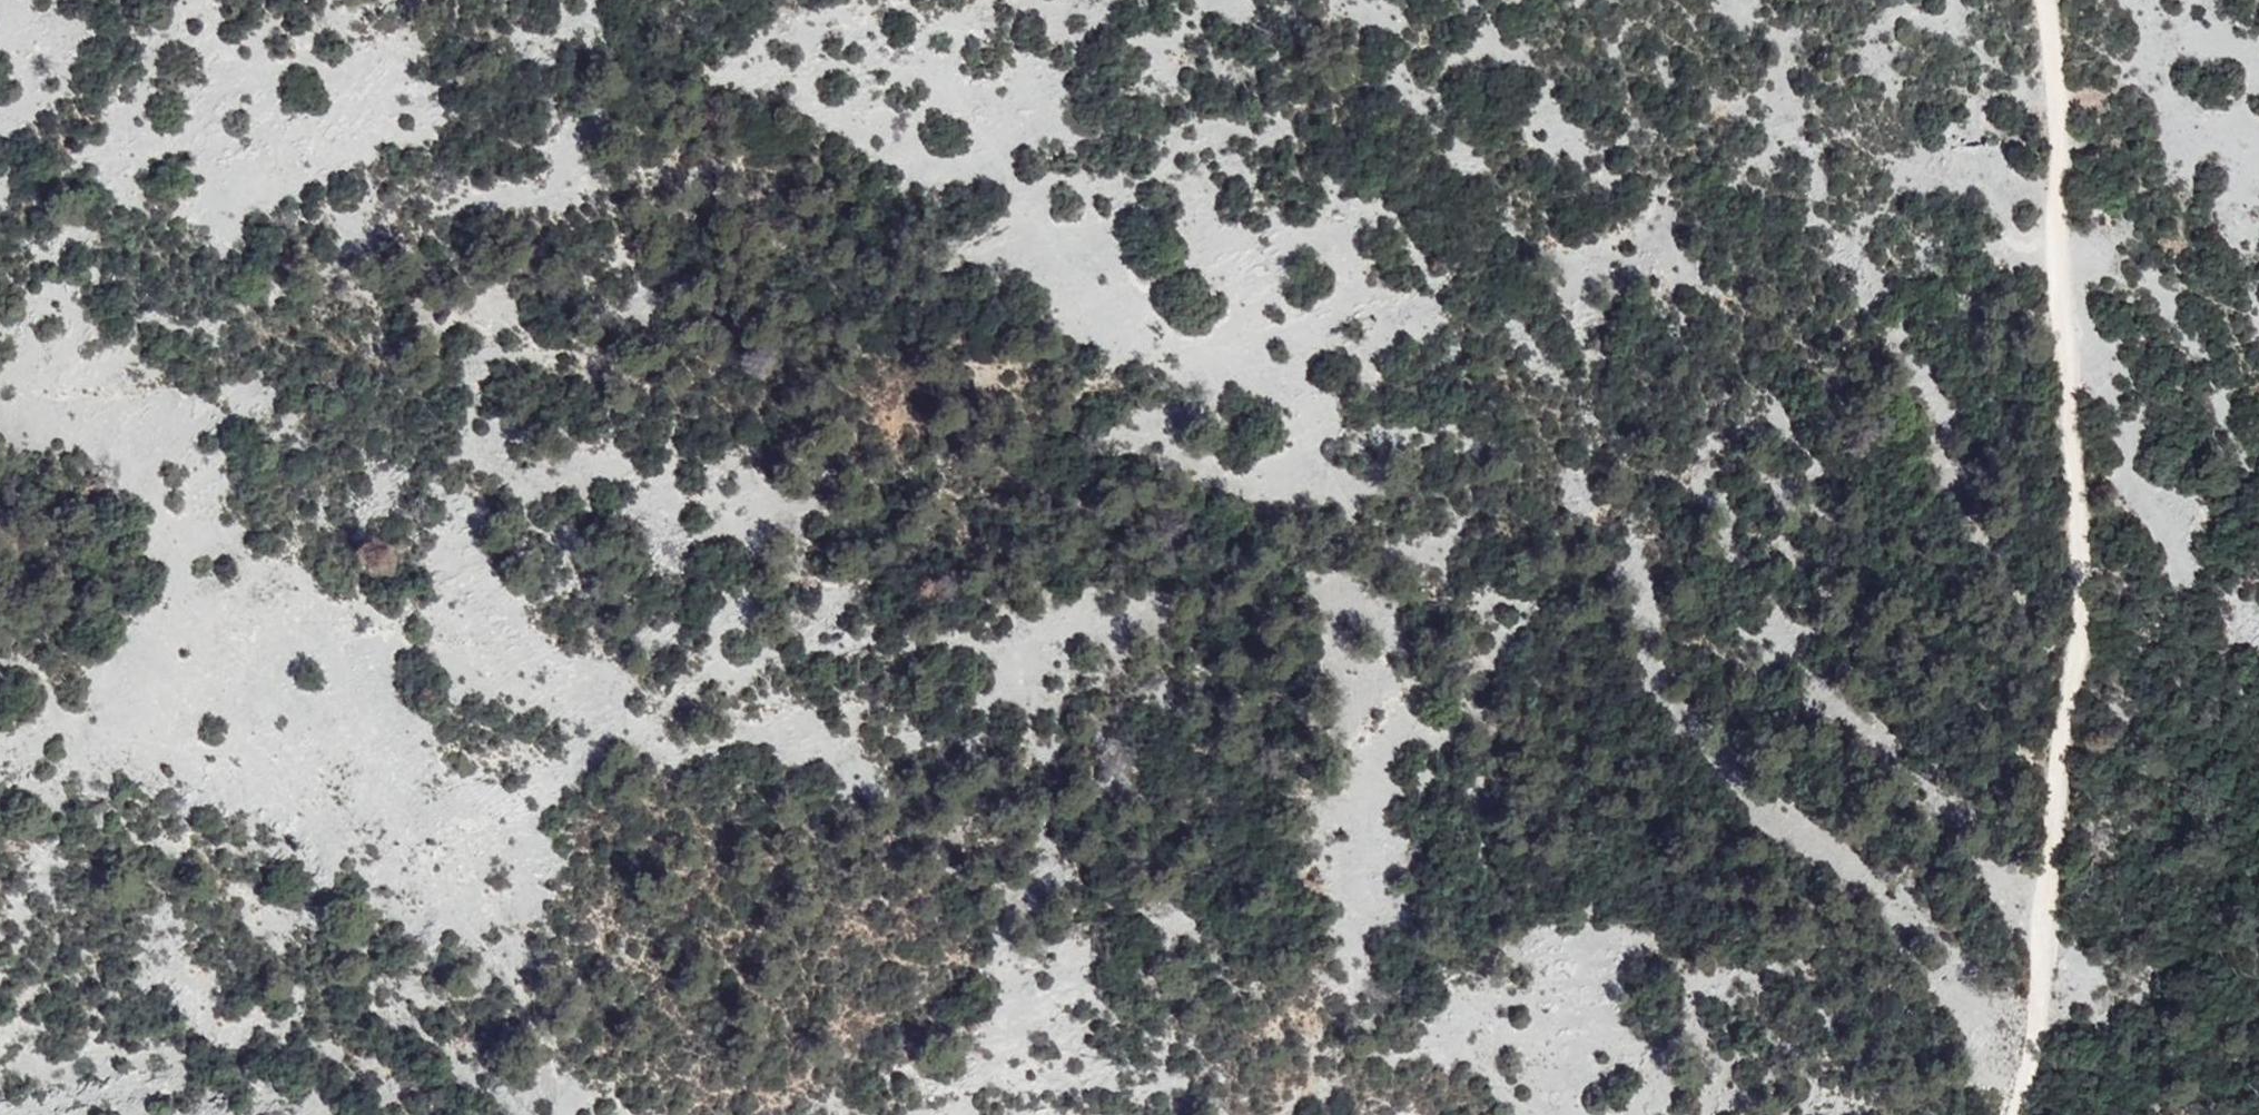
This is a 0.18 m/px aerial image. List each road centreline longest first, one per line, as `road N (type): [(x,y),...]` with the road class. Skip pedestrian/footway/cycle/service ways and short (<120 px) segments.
road 1 (track): [(2038,0),(2059,173),(2083,653),(2010,1114)]

